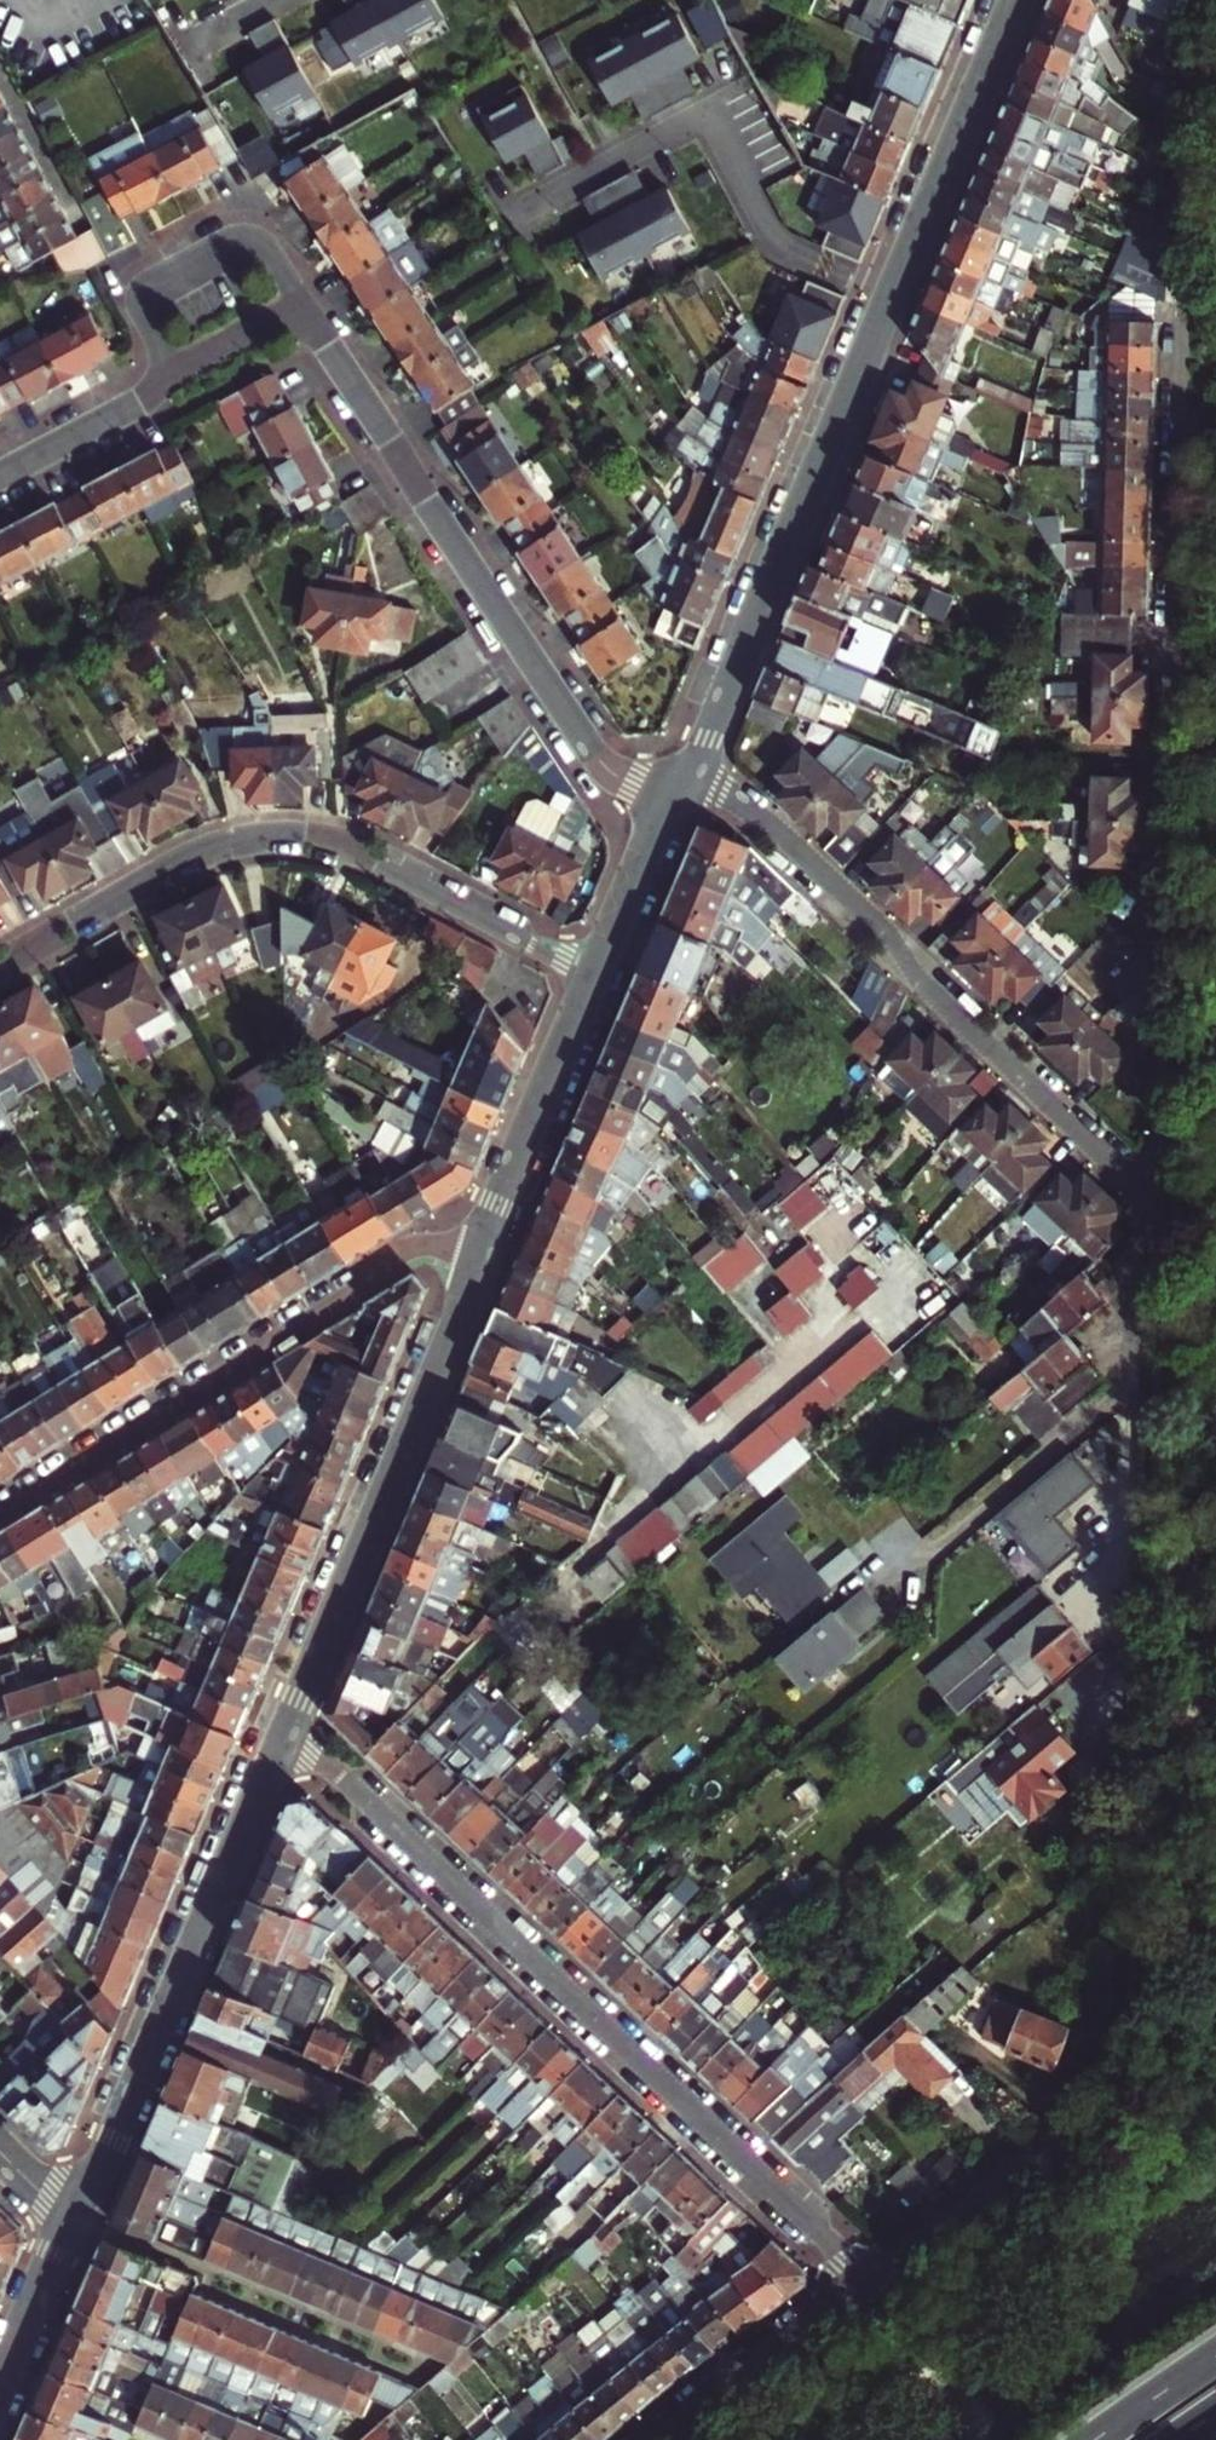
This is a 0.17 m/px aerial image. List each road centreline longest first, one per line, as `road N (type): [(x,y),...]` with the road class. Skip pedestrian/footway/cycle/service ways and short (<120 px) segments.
road 1 (residential): [(1171,1208),(1196,0)]
road 2 (residential): [(287,1729),(867,2279)]
road 3 (residential): [(0,972),(78,915),(195,851),(230,837),(291,831),(344,844),(593,974)]
road 4 (residential): [(696,770),(749,807),(1171,1208)]
road 5 (residential): [(315,322),(598,758),(667,804)]
road 6 (residential): [(484,1245),(411,1258),(0,1510)]
road 7 (tertiary): [(287,1729),(120,2123),(72,2213)]
road 8 (tertiary): [(484,1245),(287,1729)]
road 9 (tertiary): [(890,298),(696,770)]
road 10 (residential): [(890,298),(782,251),(708,111),(527,205)]
road 11 (tertiary): [(1015,0),(890,298)]
road 12 (residential): [(315,322),(268,252),(258,244),(228,249),(148,298),(148,321),(172,372)]
road 13 (tertiary): [(593,974),(484,1245)]
road 14 (residential): [(867,2279),(1089,2109)]
road 15 (residential): [(663,2439),(867,2279)]
road 16 (residential): [(0,477),(133,407),(172,372)]
road 17 (tertiary): [(72,2213),(0,2384)]
road 18 (tertiary): [(667,804),(593,974)]
road 19 (residential): [(172,372),(277,318),(315,322)]
road 20 (trunk): [(1215,2357),(1095,2439)]

